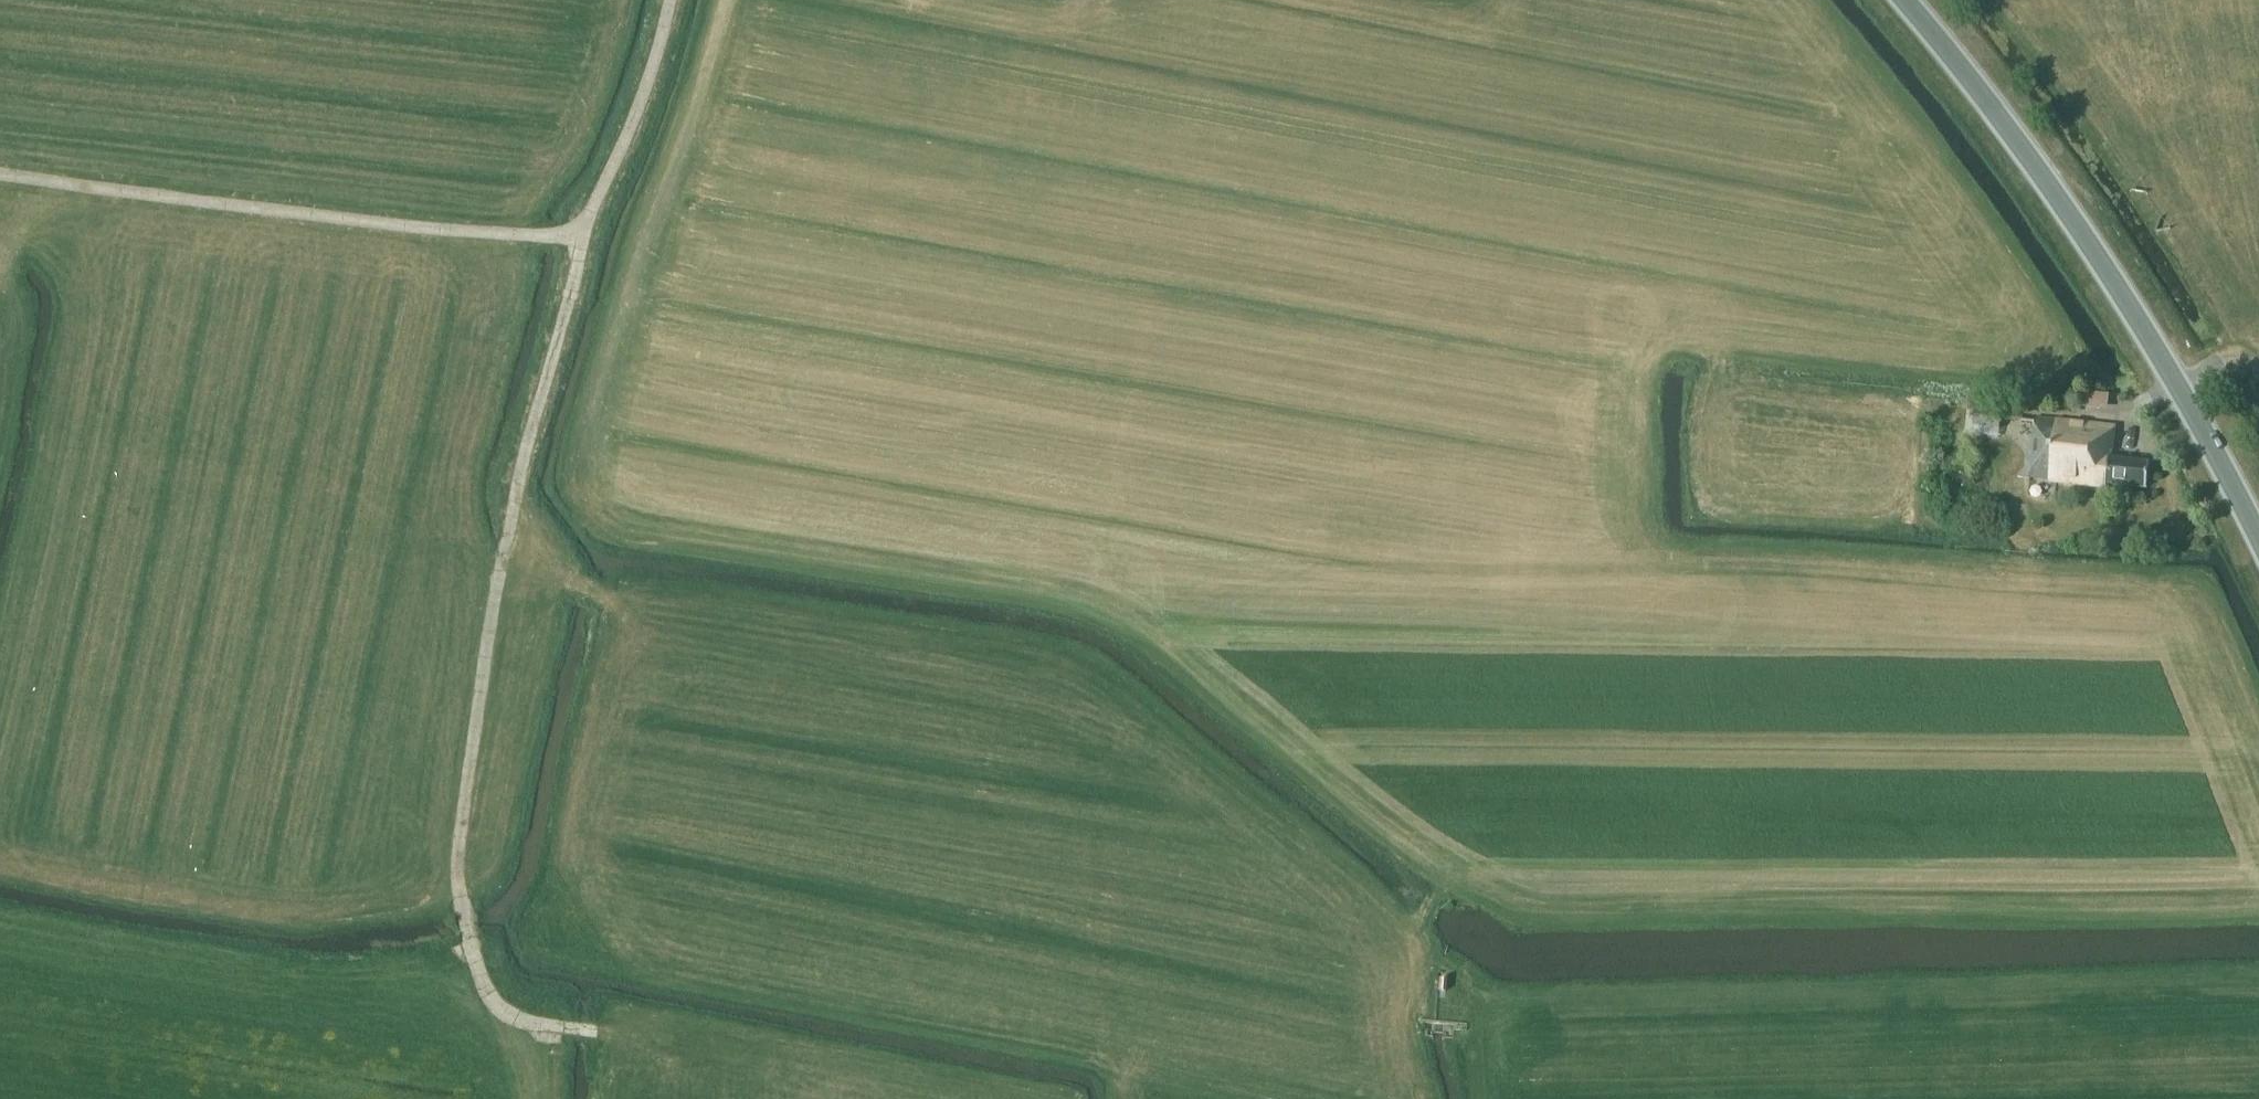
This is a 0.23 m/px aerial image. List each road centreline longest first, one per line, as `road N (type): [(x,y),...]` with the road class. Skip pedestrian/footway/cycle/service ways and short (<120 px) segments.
road 1 (track): [(2258,971),(1477,992)]
road 2 (primary): [(2258,537),(2178,384),(2036,167),(1903,0)]

